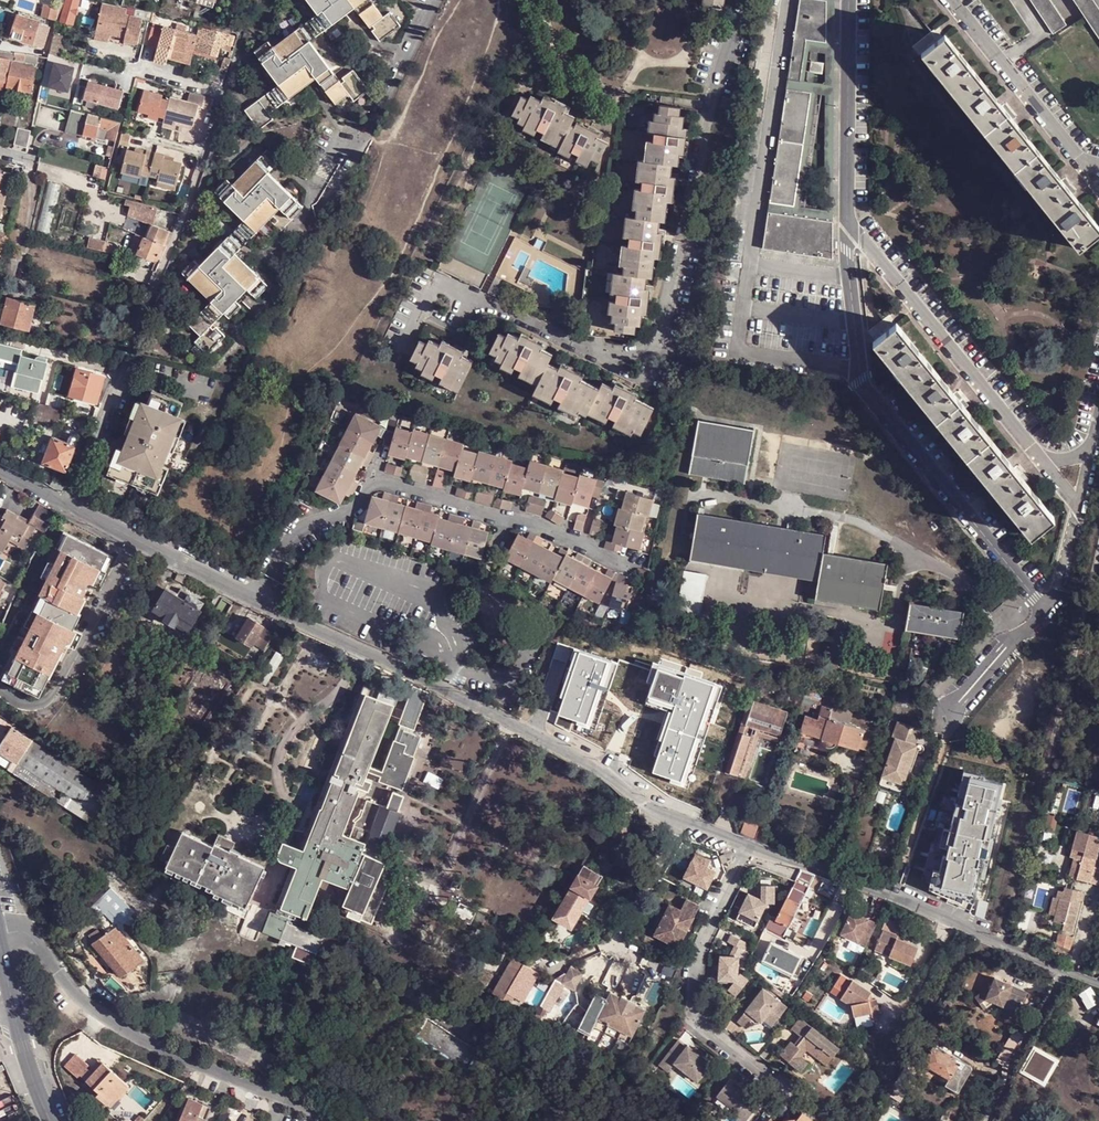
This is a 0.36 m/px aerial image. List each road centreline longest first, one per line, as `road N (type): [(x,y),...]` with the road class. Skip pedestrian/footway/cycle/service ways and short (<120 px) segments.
road 1 (residential): [(69,508),(536,734),(655,808),(1098,986)]
road 2 (primary): [(493,0),(144,696),(0,847)]
road 3 (residential): [(849,0),(849,276),(862,384),(1039,605),(1039,623),(1011,656)]
road 4 (residential): [(69,508),(180,226),(233,67)]
road 5 (residential): [(351,1120),(146,1044),(95,1014),(30,941),(0,942)]
road 6 (residential): [(1011,656),(957,723),(945,725),(934,704),(992,641)]
road 7 (tertiary): [(51,1120),(25,1053),(0,943)]

